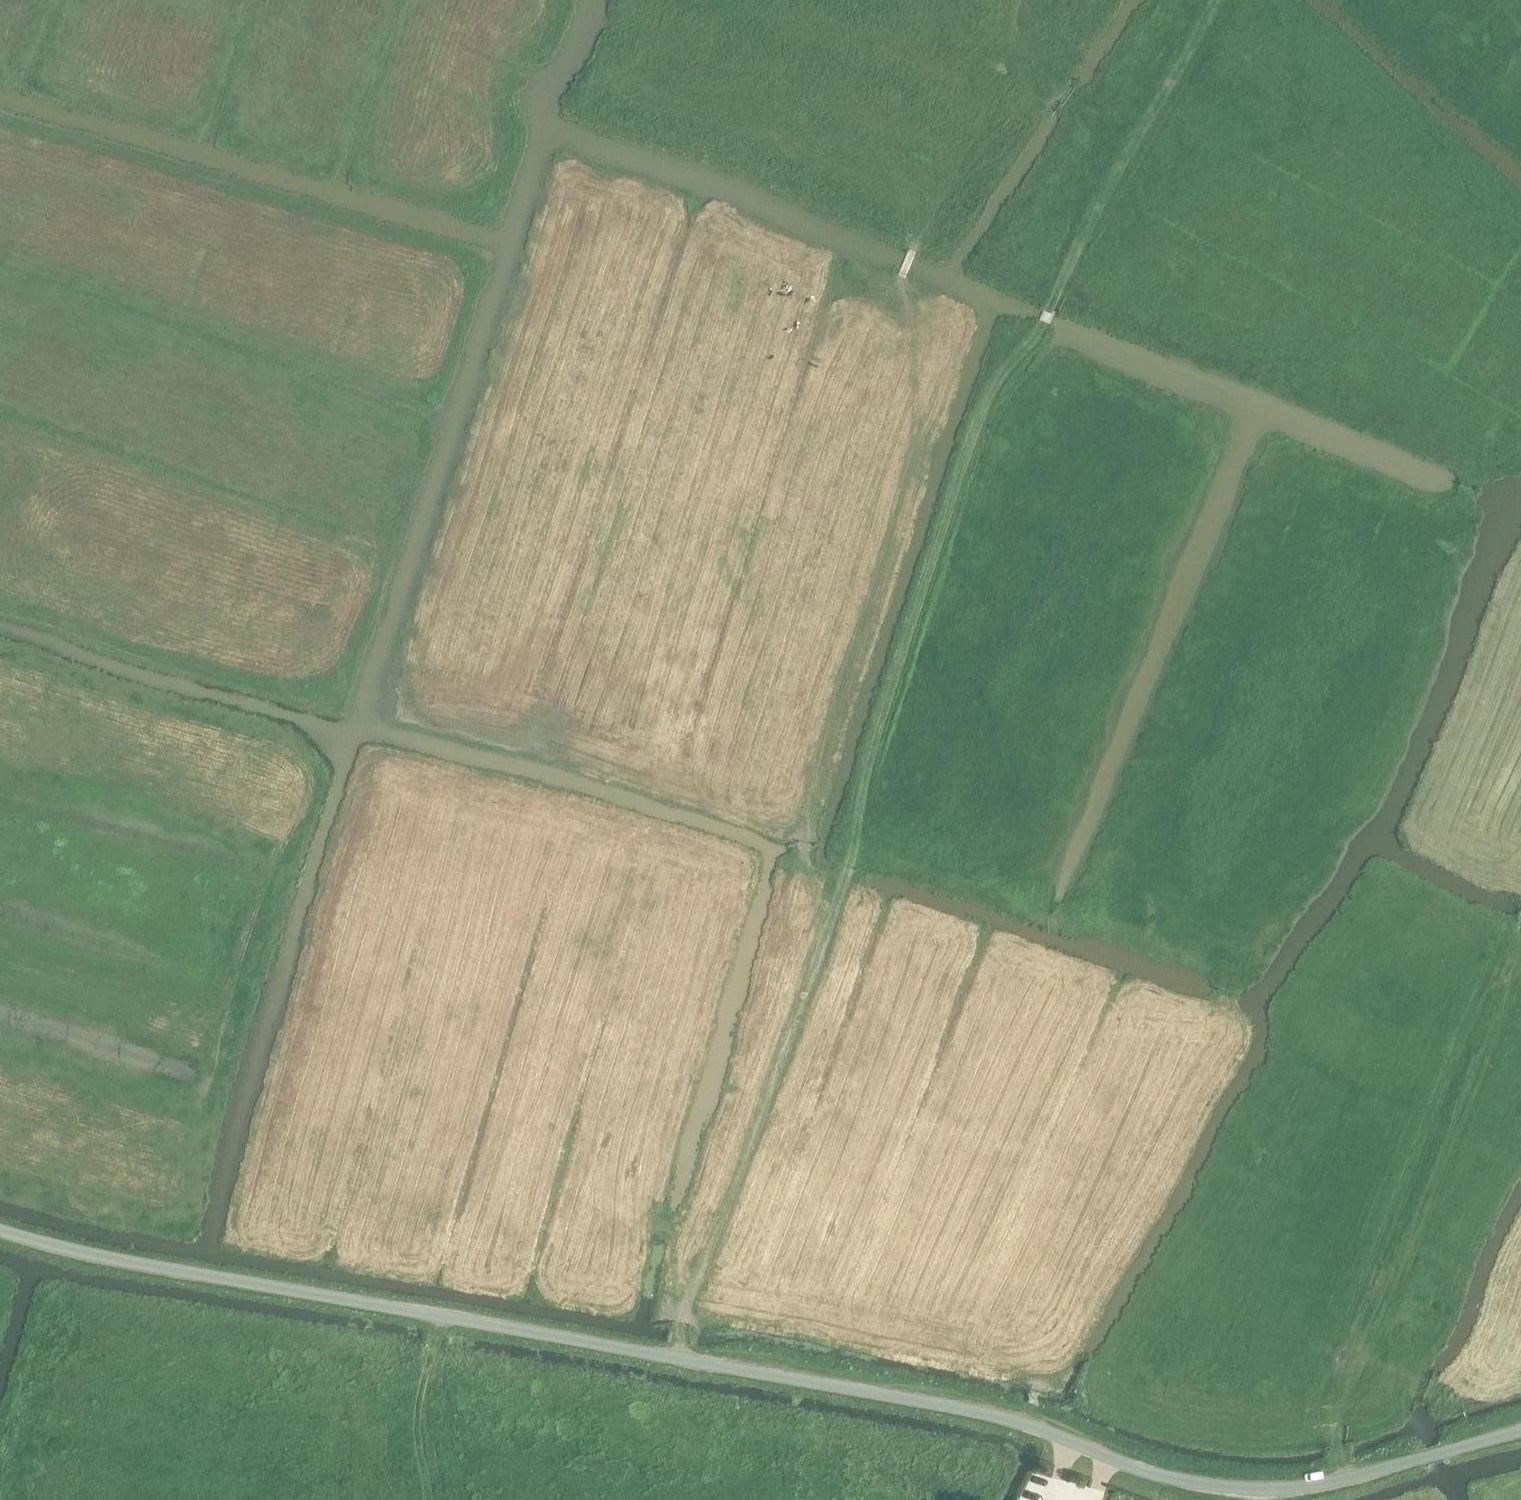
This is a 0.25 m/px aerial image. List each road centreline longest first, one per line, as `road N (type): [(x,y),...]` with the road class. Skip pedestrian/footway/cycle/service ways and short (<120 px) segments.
road 1 (unclassified): [(1520,1433),(1321,1488),(1249,1492),(1158,1476),(968,1409),(130,1261),(0,1230)]

